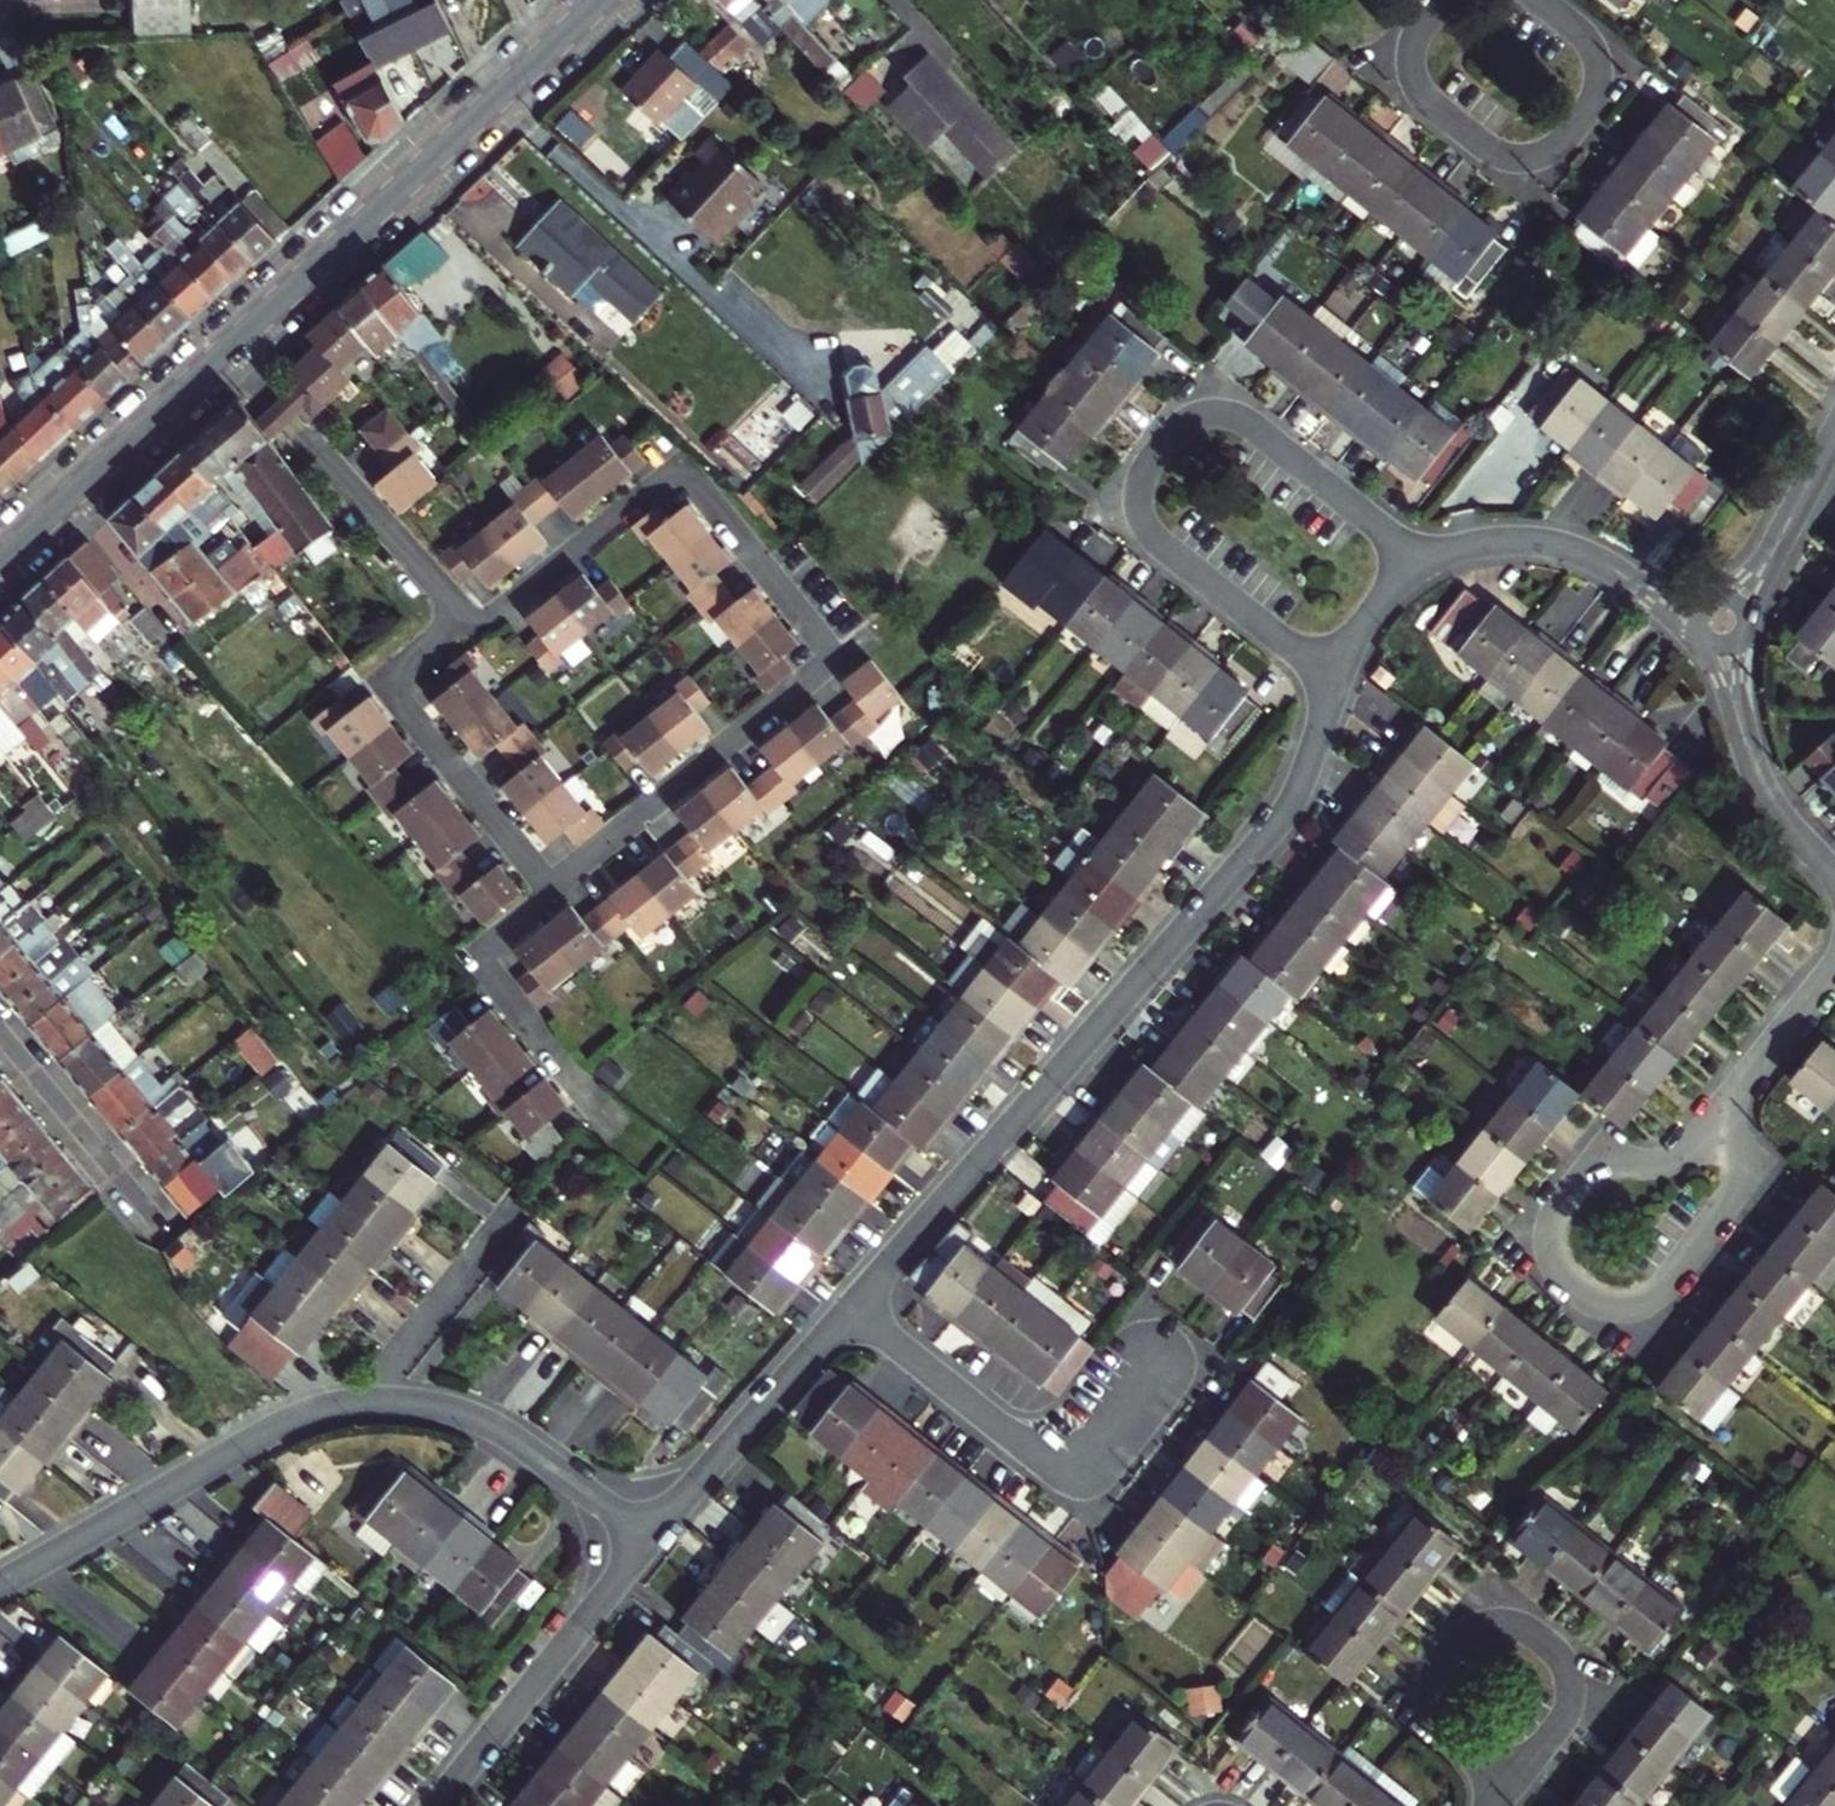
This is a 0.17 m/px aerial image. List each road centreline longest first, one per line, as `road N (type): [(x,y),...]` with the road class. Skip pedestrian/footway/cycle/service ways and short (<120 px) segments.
road 1 (residential): [(546,885),(831,652),(690,467),(470,630),(459,617)]
road 2 (residential): [(850,1310),(1280,818),(1305,774),(1338,674)]
road 3 (residential): [(1338,674),(1157,547),(1136,510),(1143,472),(1178,426),(1194,417),(1231,417),(1375,523),(1414,567)]
road 4 (residential): [(1716,1122),(1739,1143),(1740,1185),(1644,1300),(1603,1312),(1582,1304),(1548,1264),(1544,1243),(1565,1196),(1600,1168),(1650,1165),(1690,1150)]
road 5 (secondary): [(229,346),(601,0)]
road 6 (residential): [(0,1585),(281,1427),(360,1405)]
road 7 (residential): [(1444,0),(1410,43),(1413,88),(1504,160),(1548,155),(1591,102),(1591,53),(1575,32)]
road 8 (residential): [(850,1310),(1019,1443),(1055,1452),(1094,1437),(1157,1359)]
road 9 (residential): [(1509,1786),(1565,1720),(1571,1676),(1559,1652),(1533,1632),(1494,1621),(1457,1640),(1442,1662),(1431,1705),(1457,1742)]
road 10 (residential): [(459,617),(384,678),(546,885)]
road 11 (residential): [(229,346),(459,617)]
road 12 (residential): [(648,1547),(435,1805)]
road 13 (residential): [(360,1405),(434,1409),(507,1434),(648,1547)]
road 14 (residential): [(1414,567),(1472,546),(1559,548),(1673,607),(1722,622)]
road 15 (residential): [(648,1547),(850,1310)]
road 16 (residential): [(596,1102),(476,952),(546,885)]
road 17 (residential): [(1722,622),(1730,693),(1765,797),(1834,879)]
road 18 (residential): [(169,1231),(0,1030)]
road 19 (residential): [(360,1405),(500,1222)]
road 20 (residential): [(1834,437),(1755,582),(1722,622)]
road 21 (secondary): [(71,494),(229,346)]
road 22 (residential): [(1834,972),(1716,1122)]
road 23 (residential): [(184,629),(71,494)]
road 24 (residential): [(1338,674),(1370,612),(1414,567)]

